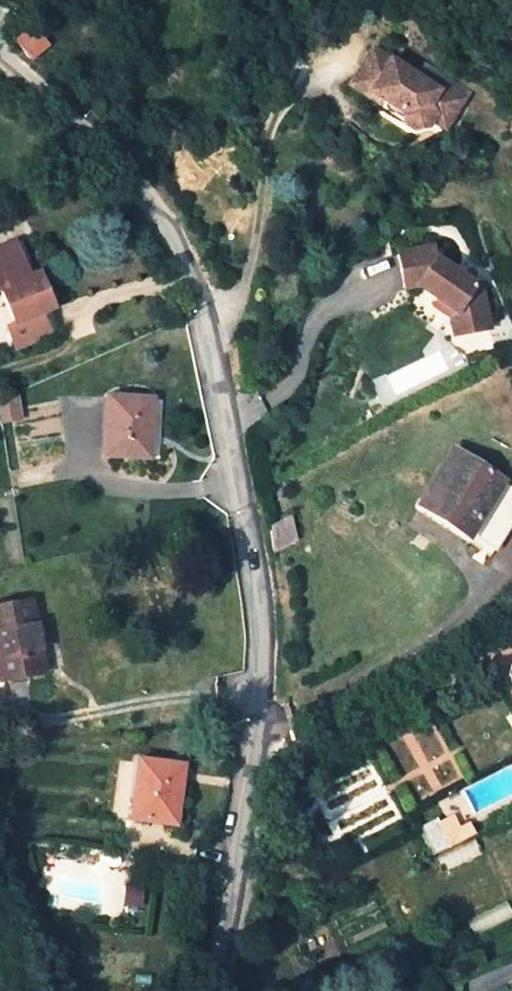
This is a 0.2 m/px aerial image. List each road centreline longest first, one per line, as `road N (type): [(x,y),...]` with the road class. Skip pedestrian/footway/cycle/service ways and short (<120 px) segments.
road 1 (residential): [(211,990),(264,749),(268,683),(224,388),(202,307),(171,245),(60,107),(0,62)]

